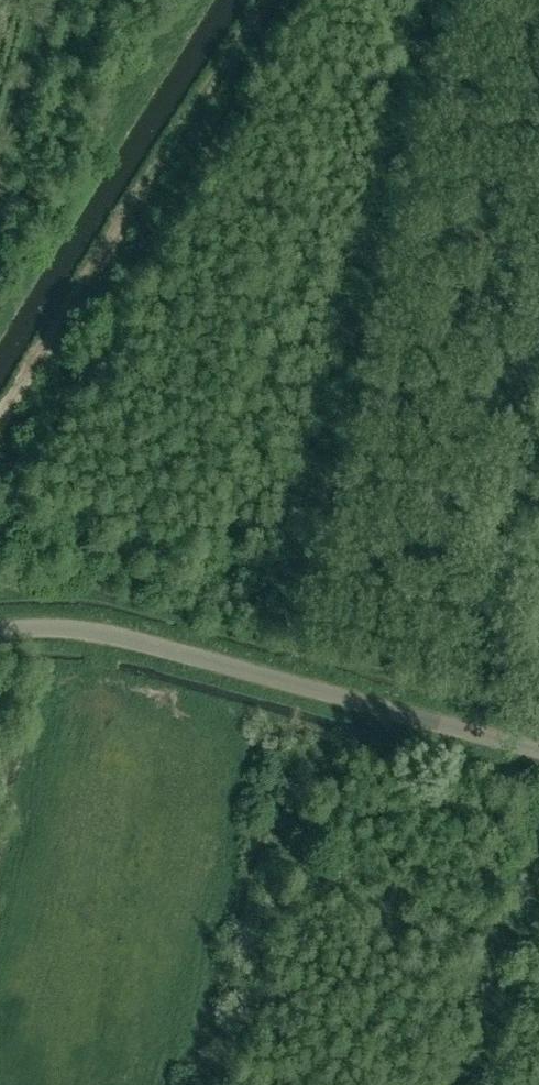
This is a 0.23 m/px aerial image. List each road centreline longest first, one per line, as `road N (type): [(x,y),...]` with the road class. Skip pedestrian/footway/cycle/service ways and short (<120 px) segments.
road 1 (unclassified): [(0,628),(77,627),(538,752)]
road 2 (track): [(276,0),(0,439)]

